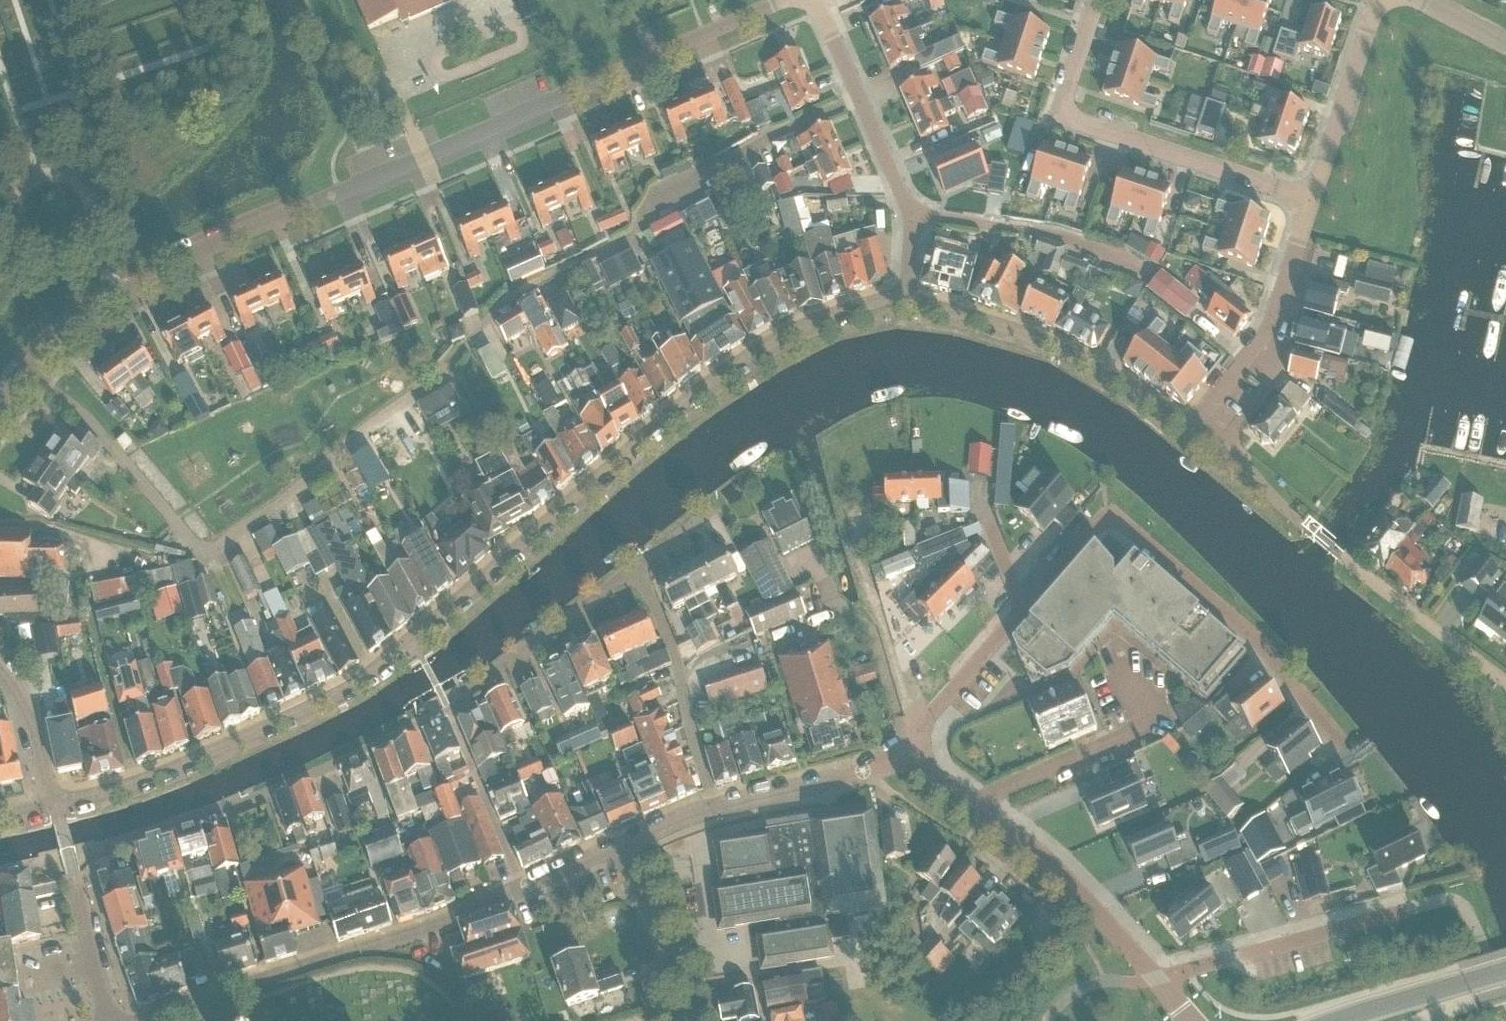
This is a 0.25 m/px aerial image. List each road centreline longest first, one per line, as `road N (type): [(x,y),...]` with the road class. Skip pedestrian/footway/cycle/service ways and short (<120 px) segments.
road 1 (residential): [(53,803),(150,777),(356,682),(737,363),(827,313),(905,296)]
road 2 (residential): [(32,365),(78,322),(184,259),(777,0)]
road 3 (residential): [(908,755),(925,722),(1107,518),(1119,519),(1259,641),(1344,743)]
road 4 (residential): [(74,881),(101,851),(186,826),(449,711)]
road 5 (residential): [(155,1020),(526,885)]
road 6 (residential): [(1098,0),(1063,117),(1310,198)]
road 7 (residential): [(908,755),(1044,858),(1156,976)]
road 8 (residential): [(905,296),(1063,348),(1192,430)]
road 9 (residential): [(1192,430),(1268,332),(1310,198)]
road 10 (residential): [(32,365),(193,544),(213,550)]
road 11 (residential): [(1156,976),(1407,909)]
road 12 (residential): [(713,808),(677,656),(631,569)]
road 13 (residential): [(911,214),(819,0)]
road 14 (residential): [(449,711),(631,569)]
road 15 (residential): [(911,214),(1051,233),(1135,263)]
road 16 (residential): [(1310,198),(1378,0)]
road 17 (residential): [(1505,682),(1343,557)]
road 18 (residential): [(713,808),(908,755)]
road 19 (residential): [(526,885),(449,711)]
road 20 (residential): [(689,1020),(619,845)]
road 21 (secondary): [(1332,1020),(1505,970)]
road 22 (residential): [(1306,526),(1250,470),(1192,430)]
road 23 (residential): [(53,803),(0,669)]
road 24 (residential): [(107,1020),(74,881)]
road 25 (residential): [(1046,1020),(1082,986),(1156,976)]

